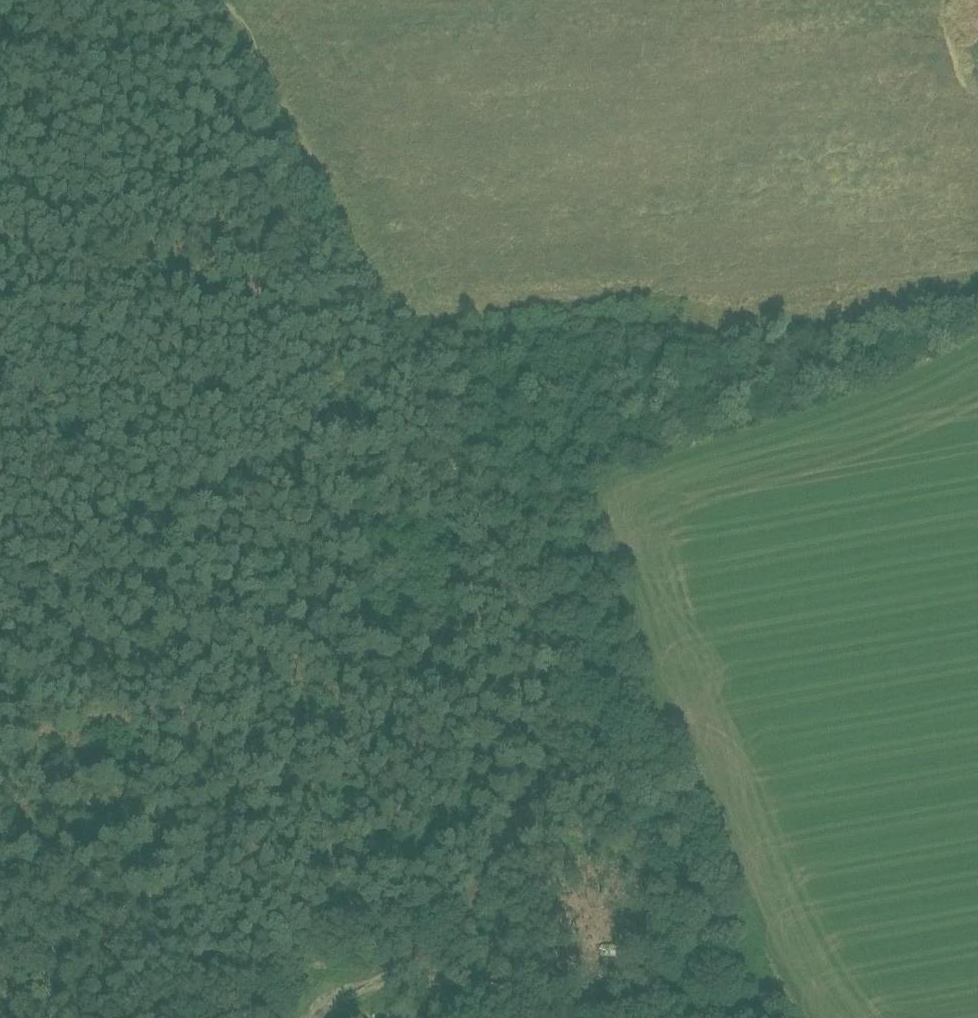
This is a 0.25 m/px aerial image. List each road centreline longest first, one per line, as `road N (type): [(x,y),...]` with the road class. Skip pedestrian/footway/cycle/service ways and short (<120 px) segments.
road 1 (track): [(210,0),(726,1002),(743,1017)]
road 2 (track): [(369,1017),(555,781),(596,751),(674,719)]

